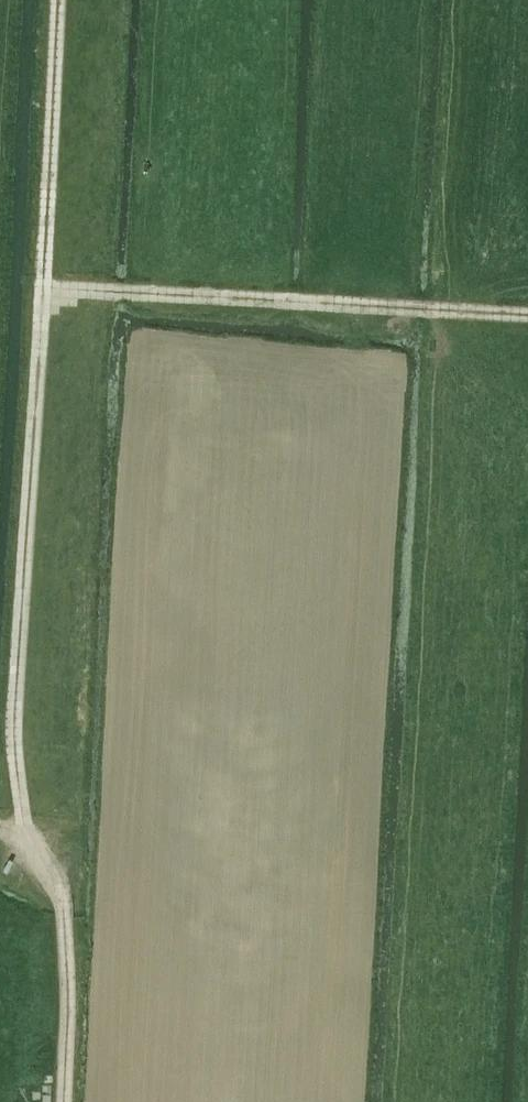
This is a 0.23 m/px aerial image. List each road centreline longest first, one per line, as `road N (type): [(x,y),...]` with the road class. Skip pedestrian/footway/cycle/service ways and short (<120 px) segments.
road 1 (track): [(0,829),(25,842),(12,724),(58,0)]
road 2 (track): [(39,300),(527,320)]
road 3 (track): [(25,842),(68,910),(65,1101)]

